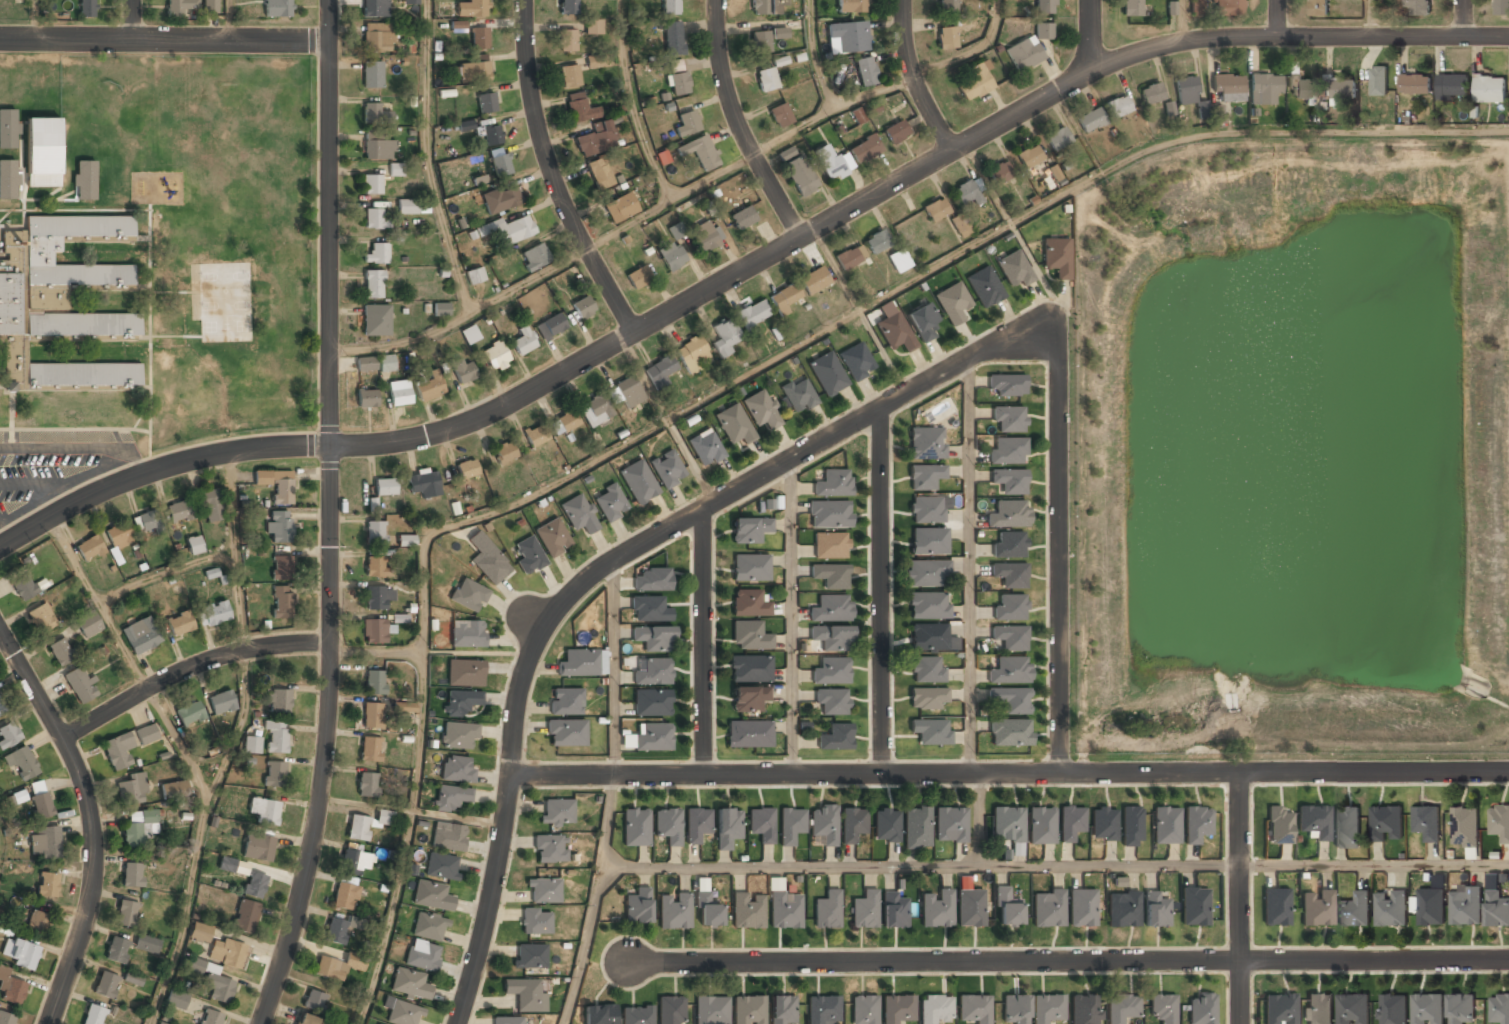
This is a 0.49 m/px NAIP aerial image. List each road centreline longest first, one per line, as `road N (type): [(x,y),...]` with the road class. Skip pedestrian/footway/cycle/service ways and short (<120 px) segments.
road 1 (residential): [(1508,36),(1239,38),(1141,51),(1090,71),(476,421),(384,444),(195,460),(101,493),(0,547)]
road 2 (tertiary): [(328,0),(327,724),(303,886),(260,1023)]
road 3 (residential): [(1508,772),(511,775)]
road 4 (residential): [(458,1023),(499,855),(522,679),(563,604),(610,563),(1002,339),(1030,339)]
road 5 (residential): [(629,964),(1508,960)]
road 6 (residential): [(1060,774),(1058,338),(1030,339)]
road 7 (residential): [(0,633),(80,772),(94,824),(91,901),(48,1023)]
road 8 (residential): [(881,775),(880,409)]
road 9 (residential): [(524,0),(529,83),(550,173),(634,334)]
road 10 (residential): [(328,41),(0,39)]
road 11 (residential): [(330,644),(248,649),(197,665),(62,739)]
road 12 (residential): [(703,509),(704,776)]
road 13 (residential): [(716,0),(732,113),(800,237)]
road 14 (residential): [(1240,1023),(1239,772)]
road 15 (residential): [(904,0),(916,87),(952,150)]

